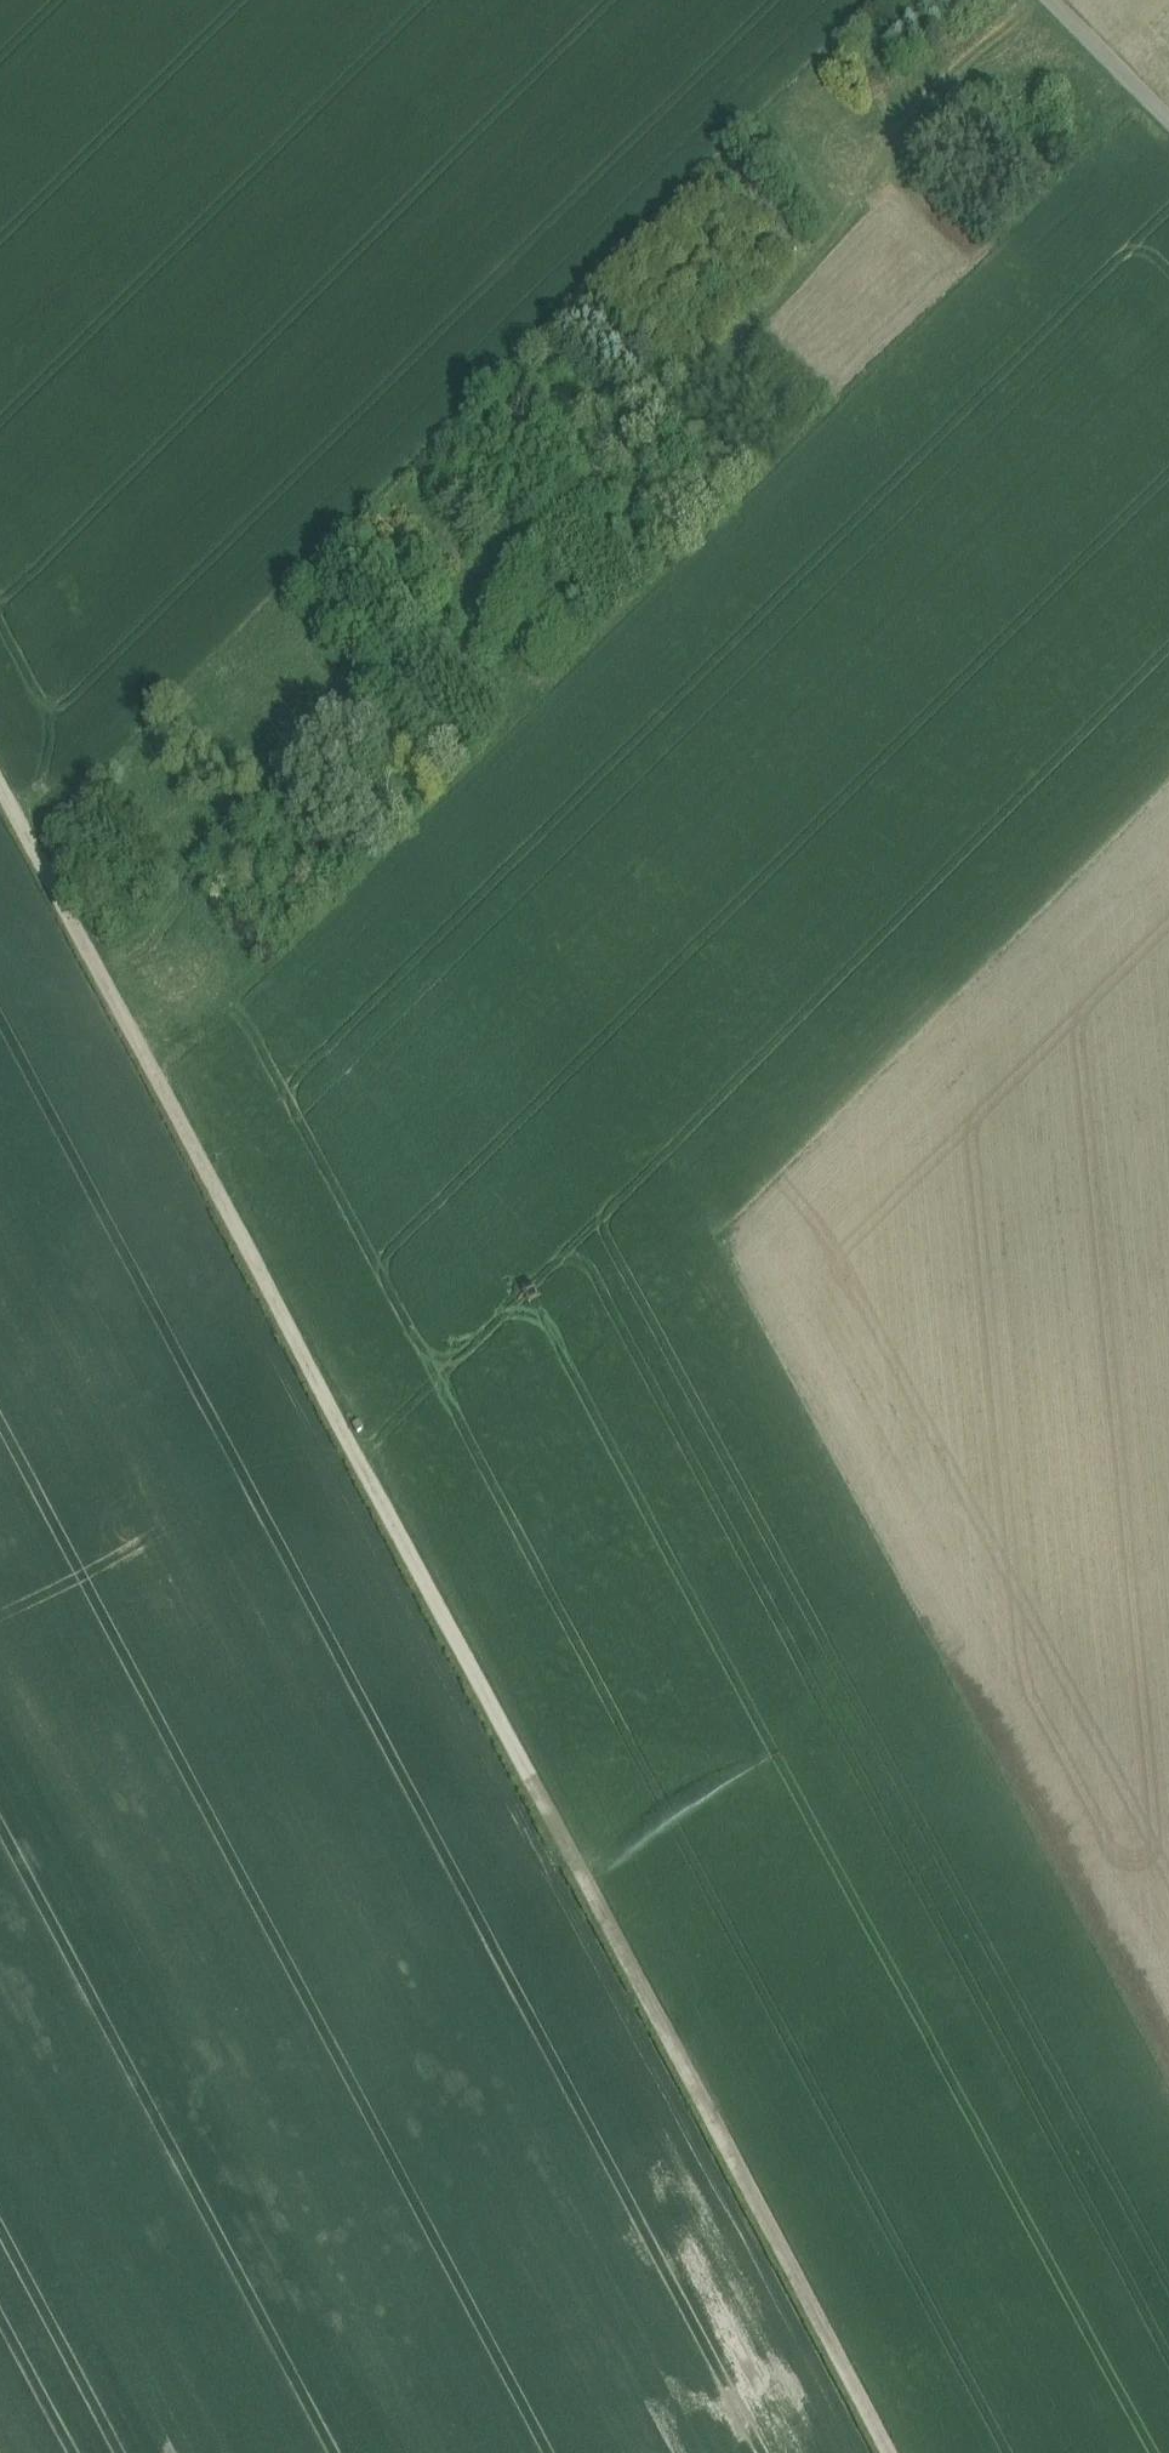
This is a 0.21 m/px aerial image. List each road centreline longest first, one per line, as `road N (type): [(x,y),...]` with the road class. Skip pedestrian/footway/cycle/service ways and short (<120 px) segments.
road 1 (track): [(893,2452),(0,776)]
road 2 (unclassified): [(1034,0),(1168,126)]

